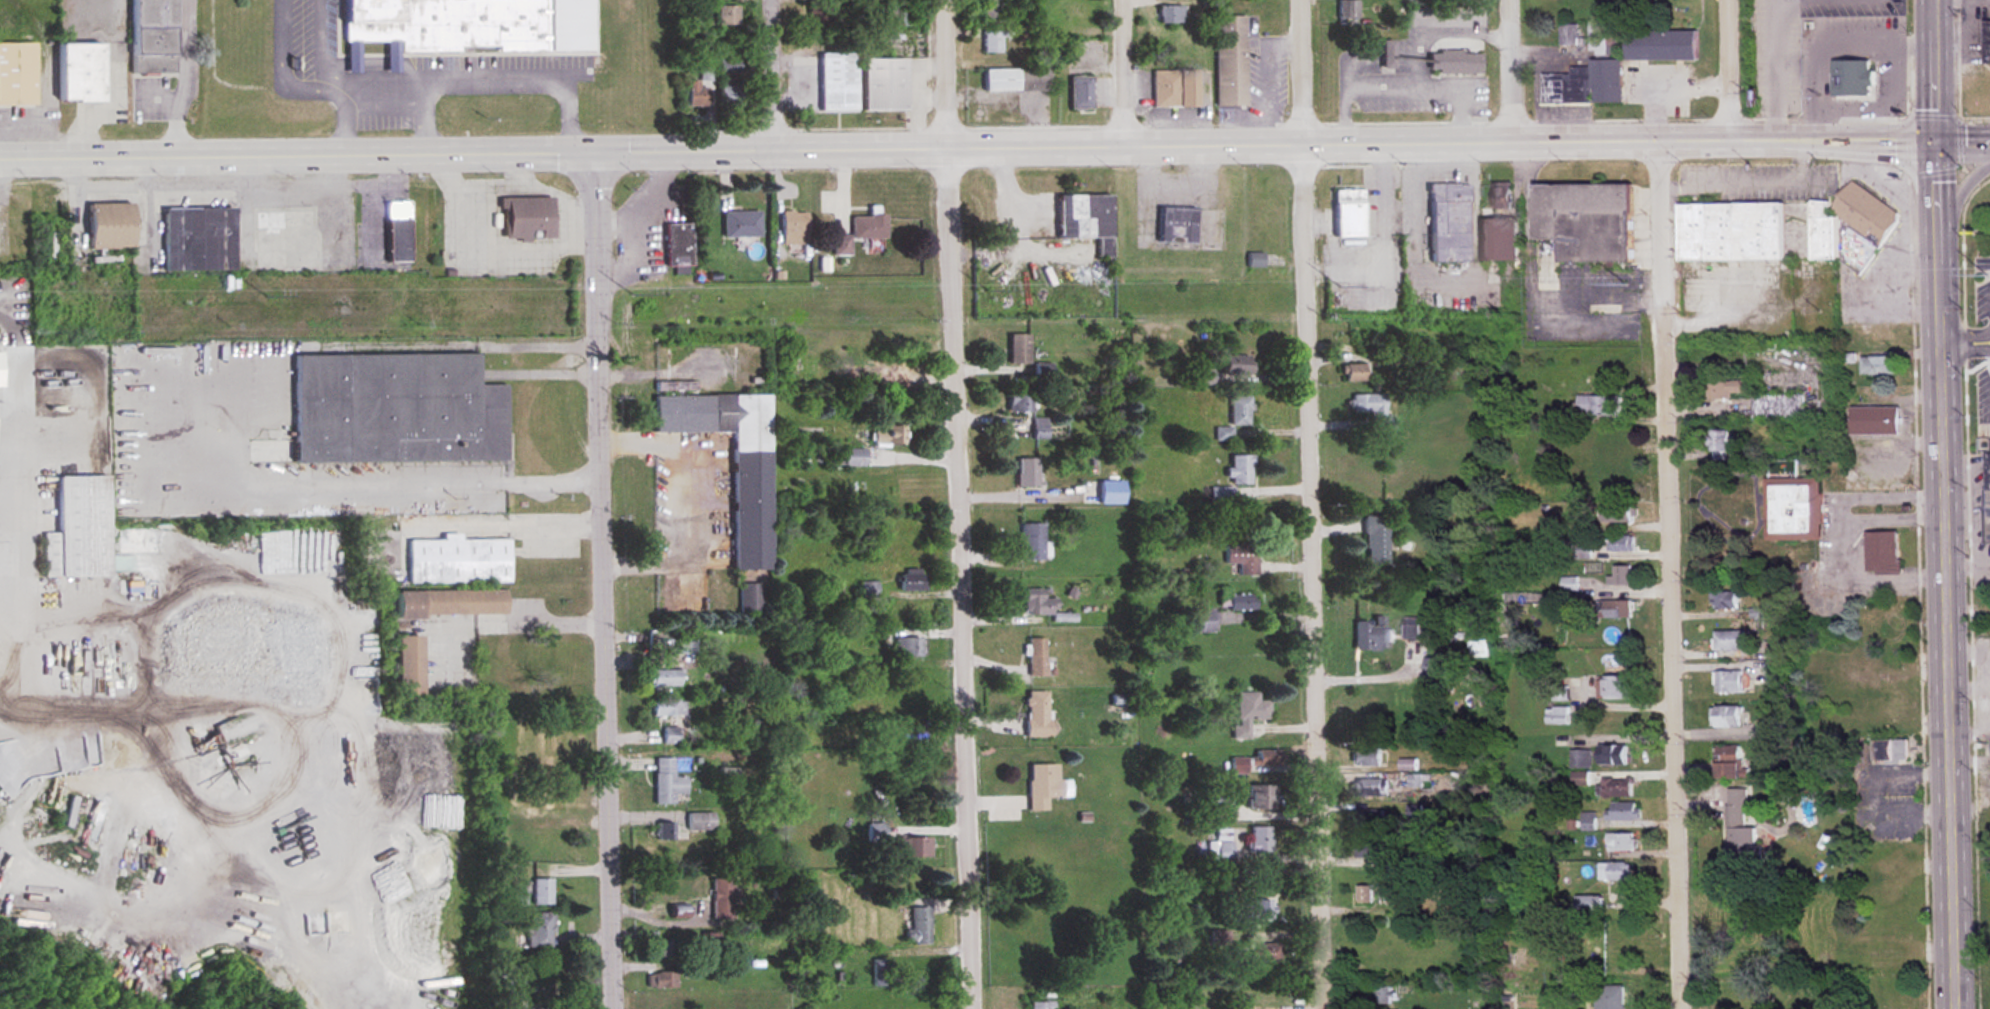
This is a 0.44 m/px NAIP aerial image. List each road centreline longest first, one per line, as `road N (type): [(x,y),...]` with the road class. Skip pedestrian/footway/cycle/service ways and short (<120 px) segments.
road 1 (tertiary): [(1933,141),(596,151)]
road 2 (residential): [(977,1008),(949,0)]
road 3 (residential): [(1327,1008),(1304,0)]
road 4 (secondary): [(1960,1008),(1933,141)]
road 5 (residential): [(1687,1008),(1654,143)]
road 6 (tertiary): [(616,1008),(596,151)]
road 7 (tertiary): [(596,151),(0,158)]
road 8 (residential): [(776,149),(775,0)]
road 9 (residential): [(1125,145),(1126,0)]
road 10 (residential): [(1512,143),(1514,0)]
road 11 (residential): [(1731,142),(1729,0)]
road 12 (secondary): [(1933,141),(1935,0)]

